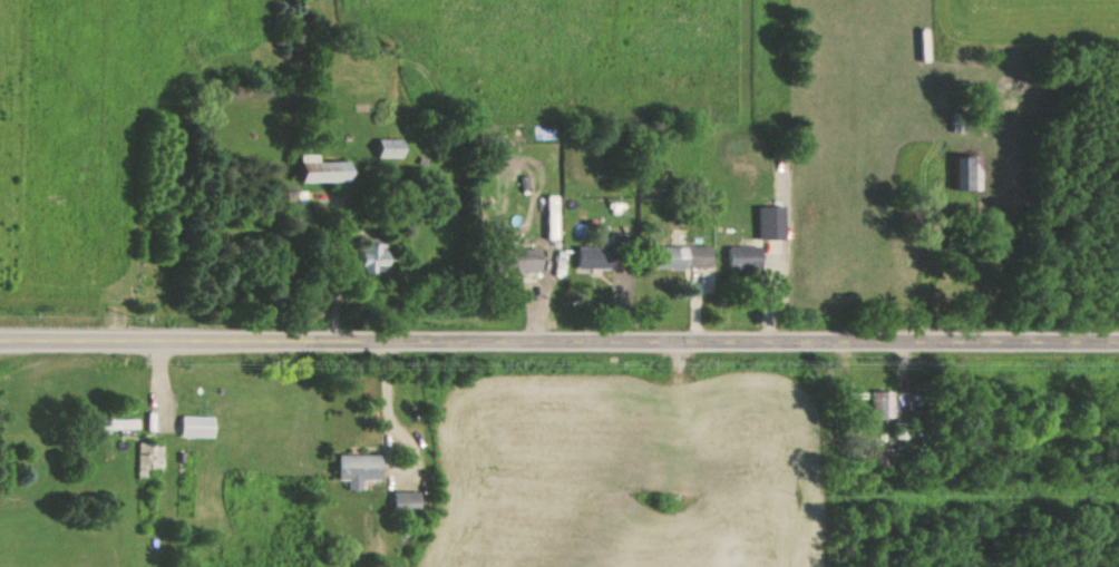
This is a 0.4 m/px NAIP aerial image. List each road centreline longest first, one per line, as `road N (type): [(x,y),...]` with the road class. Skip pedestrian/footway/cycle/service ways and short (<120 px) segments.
road 1 (tertiary): [(1118,342),(0,340)]

